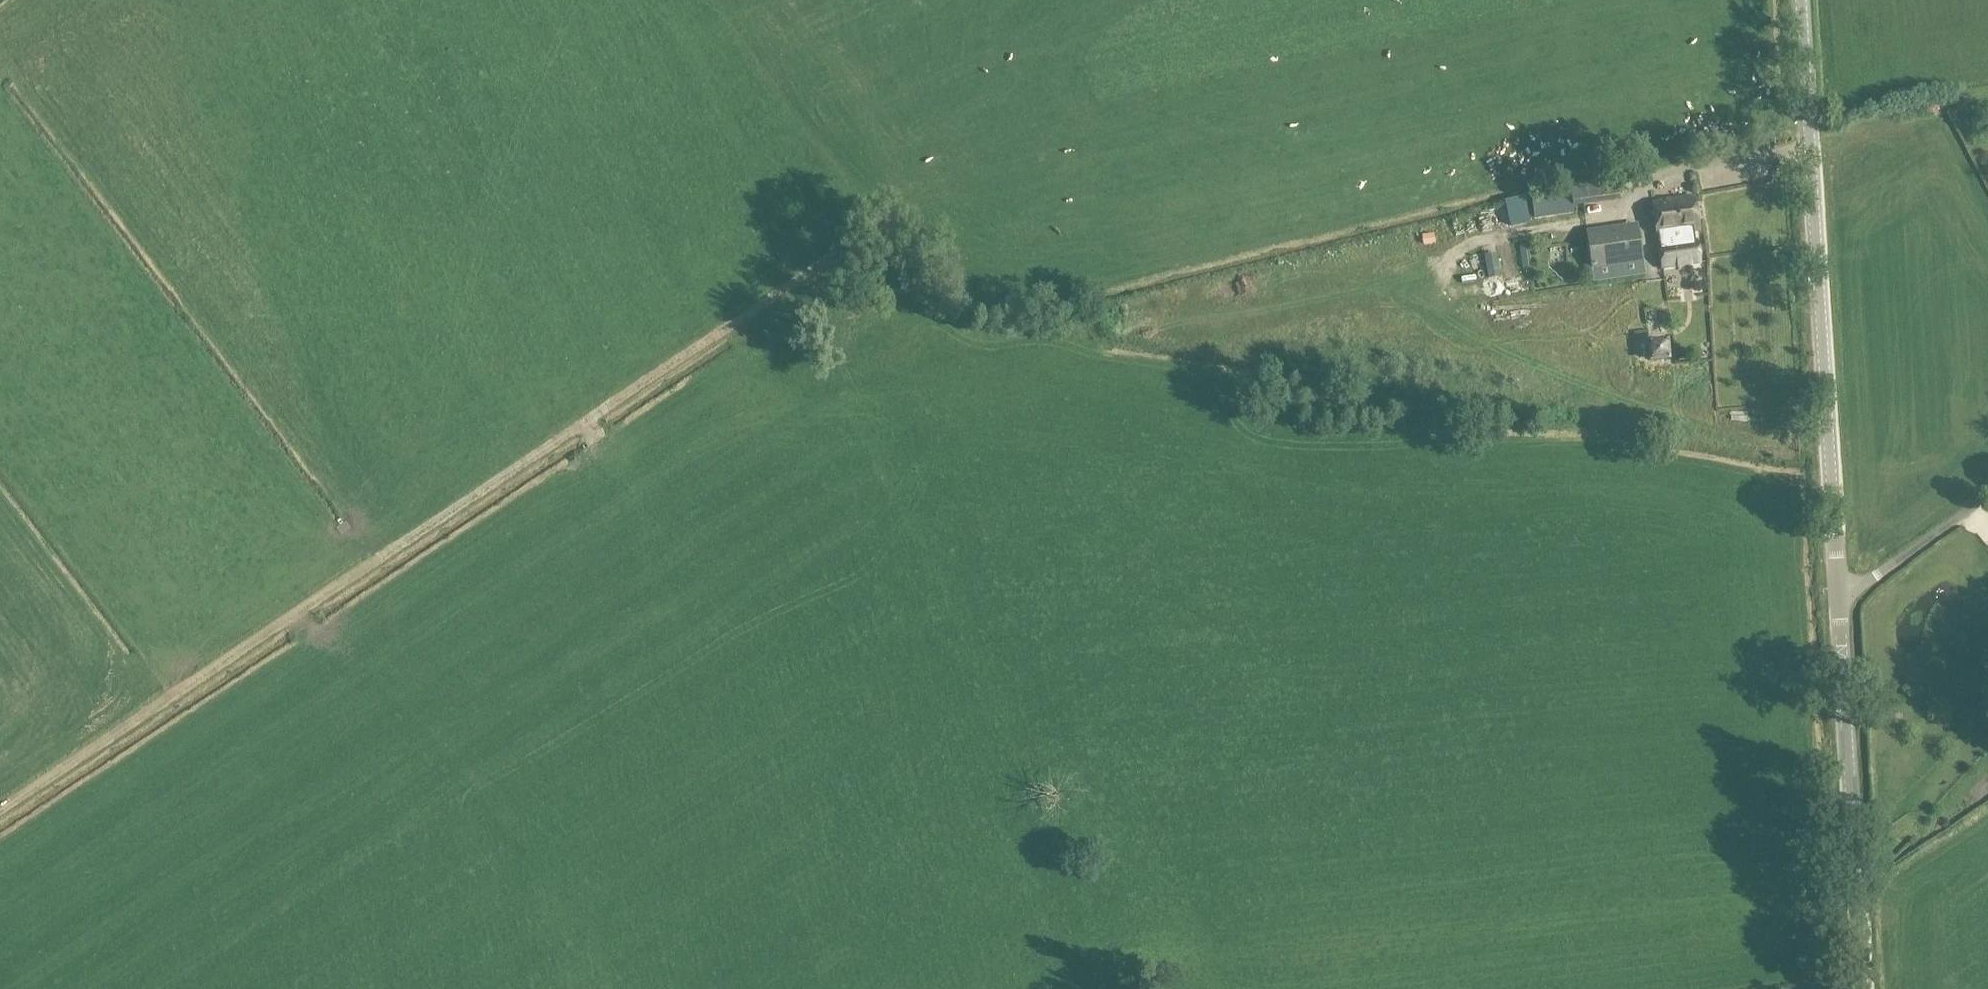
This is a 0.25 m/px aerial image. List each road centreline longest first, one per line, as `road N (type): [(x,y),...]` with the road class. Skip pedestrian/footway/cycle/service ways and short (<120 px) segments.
road 1 (track): [(0,809),(864,231)]
road 2 (tertiary): [(1840,601),(1801,0)]
road 3 (tertiary): [(1864,988),(1840,601)]
road 4 (unclassified): [(1840,601),(1987,492)]

